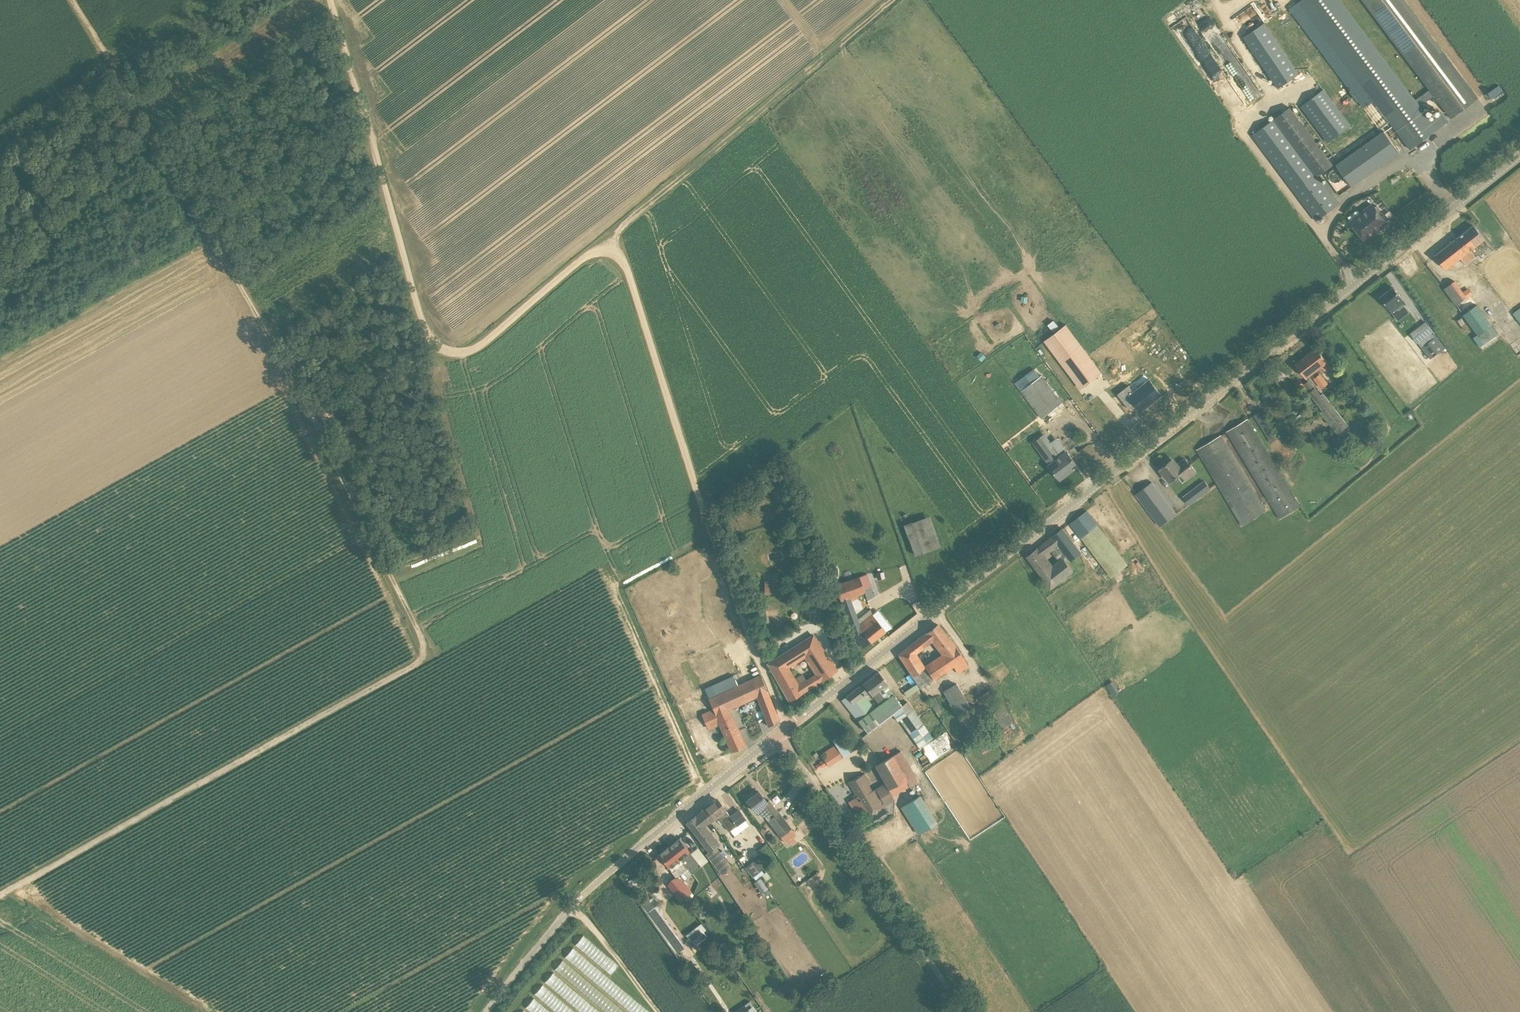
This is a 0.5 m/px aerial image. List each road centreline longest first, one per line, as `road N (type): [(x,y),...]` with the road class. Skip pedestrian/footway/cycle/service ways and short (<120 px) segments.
road 1 (track): [(0,899),(420,663),(424,651),(257,320),(73,0)]
road 2 (unclassified): [(777,735),(1519,155)]
road 3 (track): [(328,0),(435,351),(457,359),(475,353),(578,259),(612,247)]
road 4 (track): [(612,247),(623,258),(711,535),(789,726)]
road 5 (unclassified): [(489,1011),(582,896),(777,735)]
road 6 (track): [(892,0),(620,228),(612,247)]
road 7 (unclassified): [(963,1011),(777,735)]
road 8 (track): [(297,398),(425,334)]

